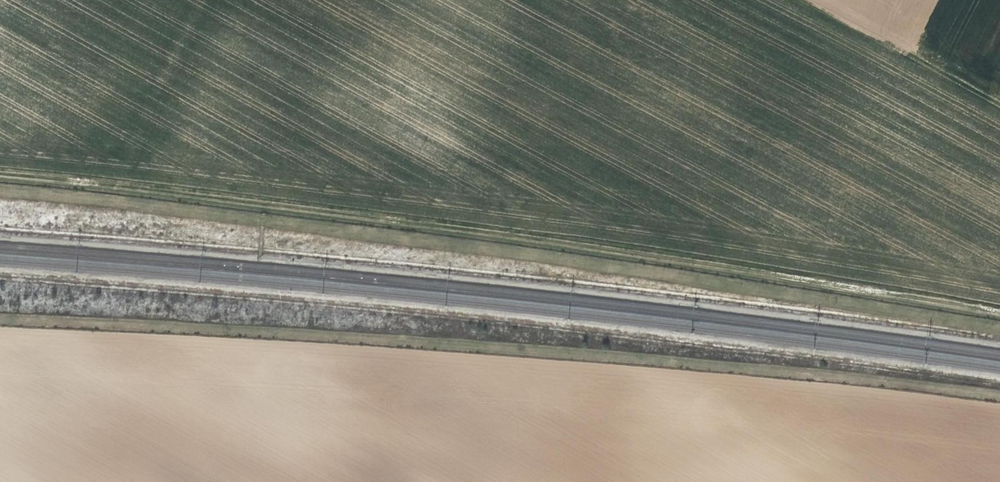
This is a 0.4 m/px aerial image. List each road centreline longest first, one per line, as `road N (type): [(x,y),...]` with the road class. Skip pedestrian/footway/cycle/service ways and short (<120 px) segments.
road 1 (track): [(0,176),(482,230),(999,318)]

